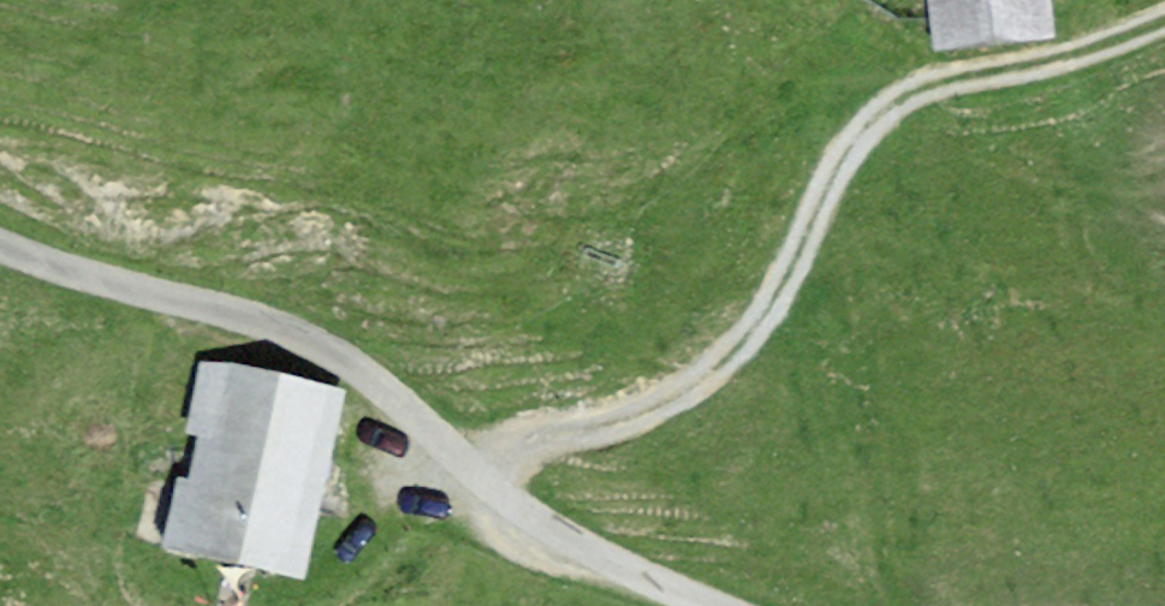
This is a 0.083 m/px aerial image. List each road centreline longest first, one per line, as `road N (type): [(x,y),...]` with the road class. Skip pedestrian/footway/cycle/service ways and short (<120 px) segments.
road 1 (track): [(1164,25),(1008,87),(900,104),(831,163),(732,336),(627,398),(456,467)]
road 2 (track): [(456,467),(369,380),(310,342),(0,248)]
road 3 (track): [(736,605),(506,503),(456,467)]

